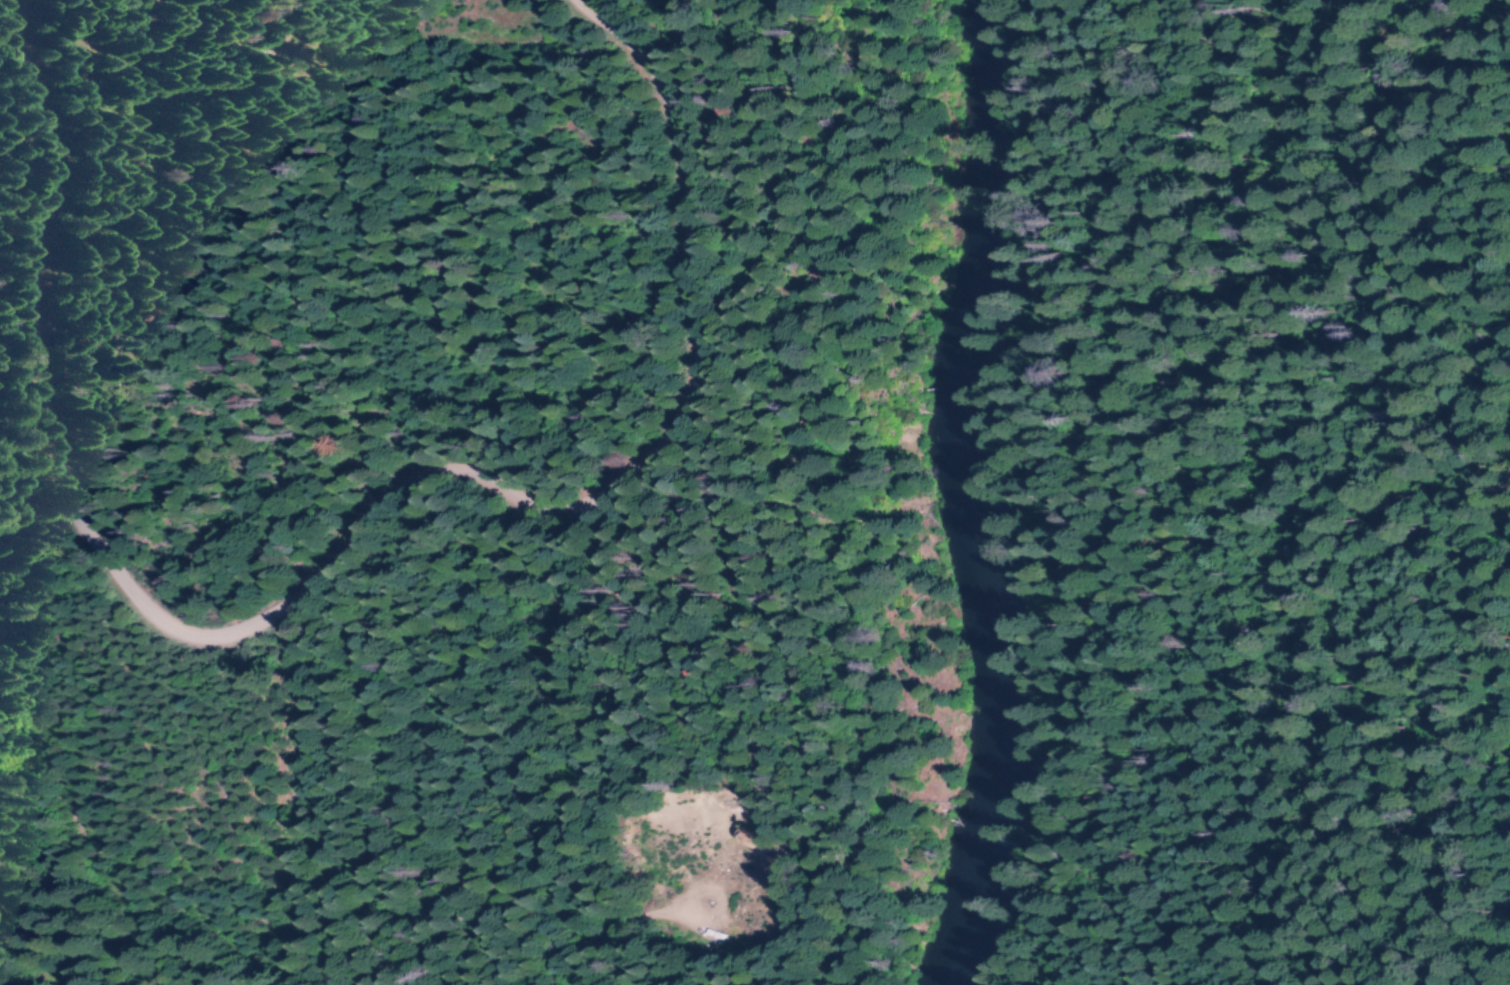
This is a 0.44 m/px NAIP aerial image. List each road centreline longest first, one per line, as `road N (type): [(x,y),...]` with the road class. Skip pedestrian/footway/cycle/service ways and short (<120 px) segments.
road 1 (track): [(4,0),(37,125),(42,171),(26,328),(57,474),(153,615),(181,636),(211,637),(242,630),(296,591),(404,482),(449,466),(531,502),(562,509),(602,504),(636,487),(704,413),(706,346),(682,138),(650,63),(580,0)]

